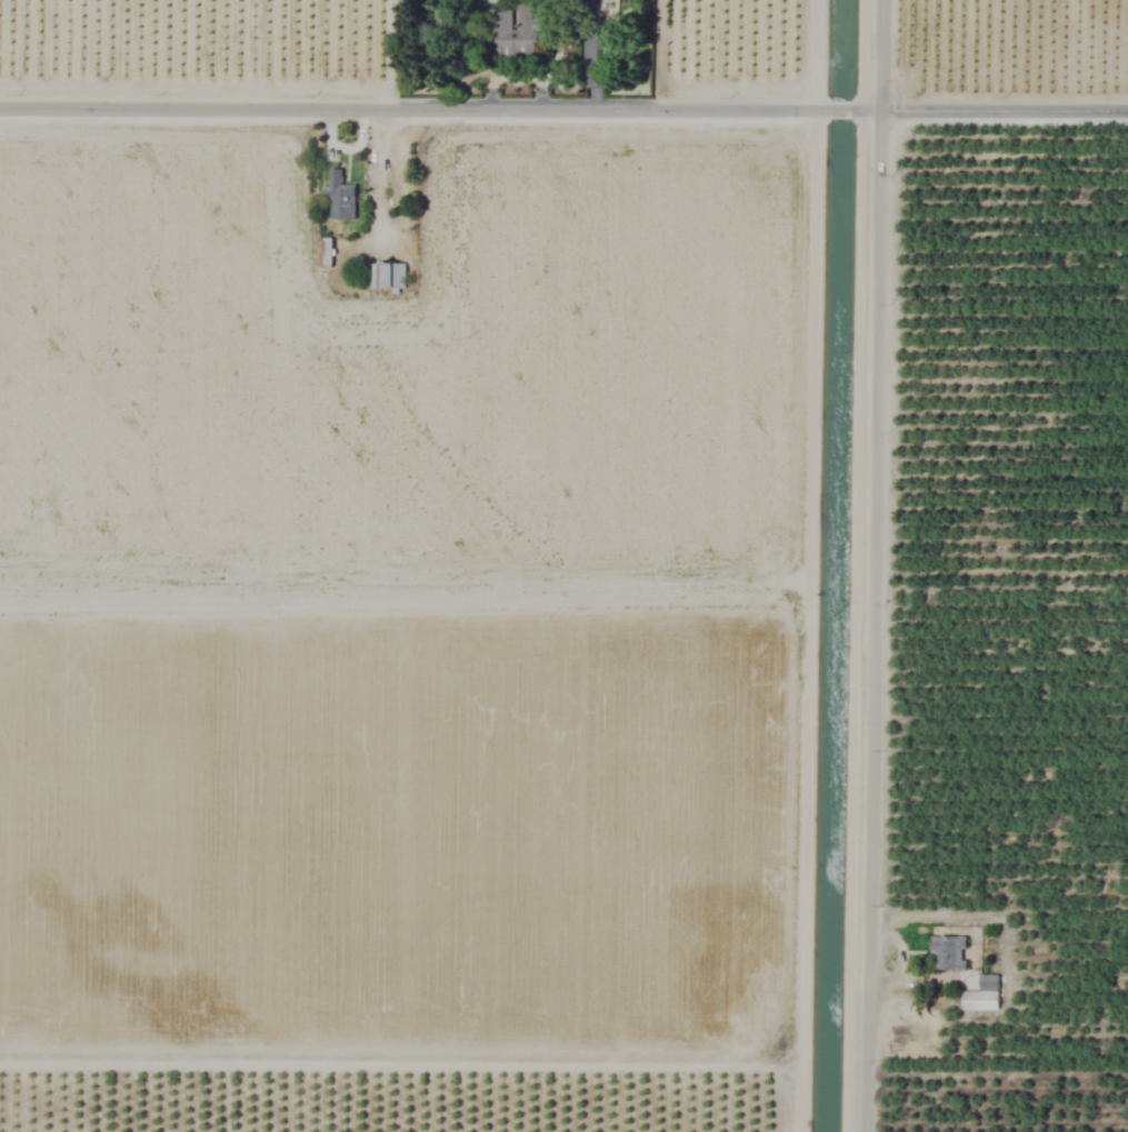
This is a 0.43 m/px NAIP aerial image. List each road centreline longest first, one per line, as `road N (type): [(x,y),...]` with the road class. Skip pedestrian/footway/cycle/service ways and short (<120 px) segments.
road 1 (residential): [(883,0),(866,1131)]
road 2 (secondary): [(827,109),(0,108)]
road 3 (secondary): [(1127,109),(857,109)]

